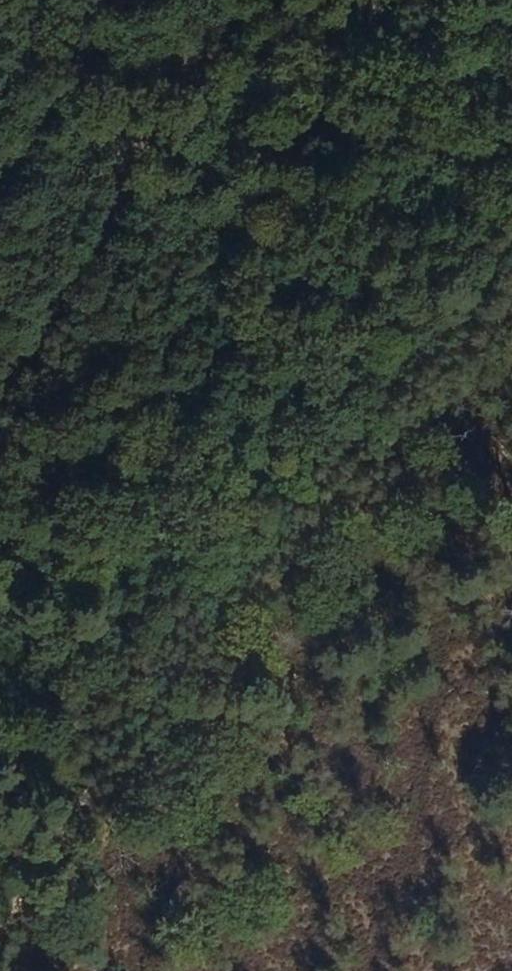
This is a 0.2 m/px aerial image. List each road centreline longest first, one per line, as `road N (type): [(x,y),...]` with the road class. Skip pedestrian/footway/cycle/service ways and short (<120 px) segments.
road 1 (track): [(511,254),(69,815),(0,922)]

